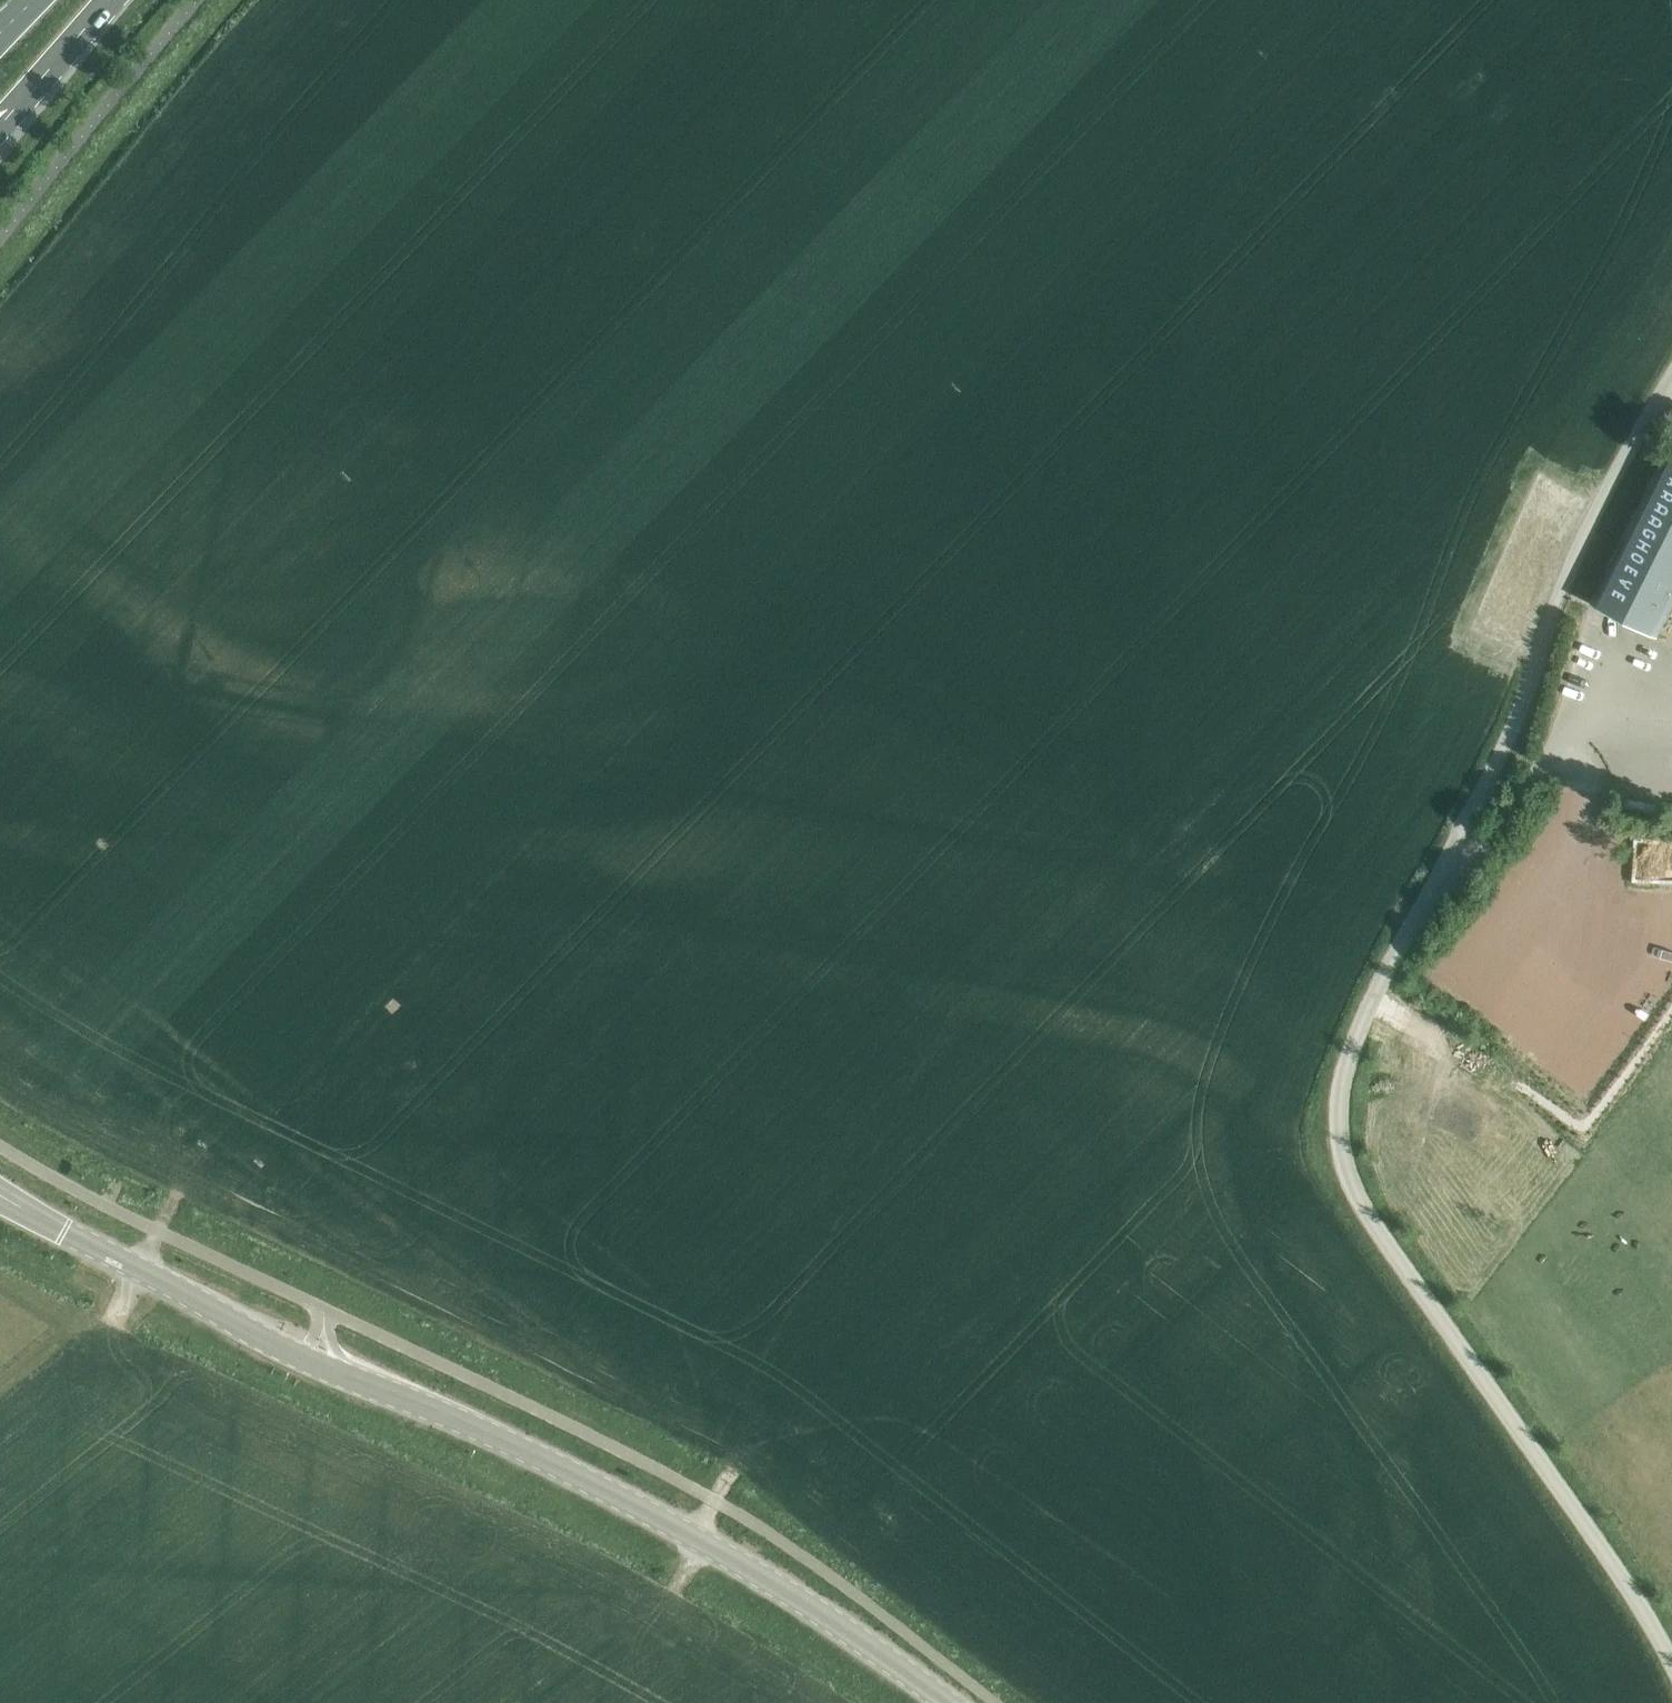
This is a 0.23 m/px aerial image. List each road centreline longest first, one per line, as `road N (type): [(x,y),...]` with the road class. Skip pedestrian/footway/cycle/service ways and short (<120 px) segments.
road 1 (unclassified): [(1671,1668),(1574,1488),(1384,1242),(1337,1117),(1354,1033),(1424,916),(1528,701),(1594,514),(1671,375)]
road 2 (secondary): [(944,1702),(770,1582),(623,1498),(252,1333),(0,1194)]
road 3 (primary): [(0,126),(110,0)]

